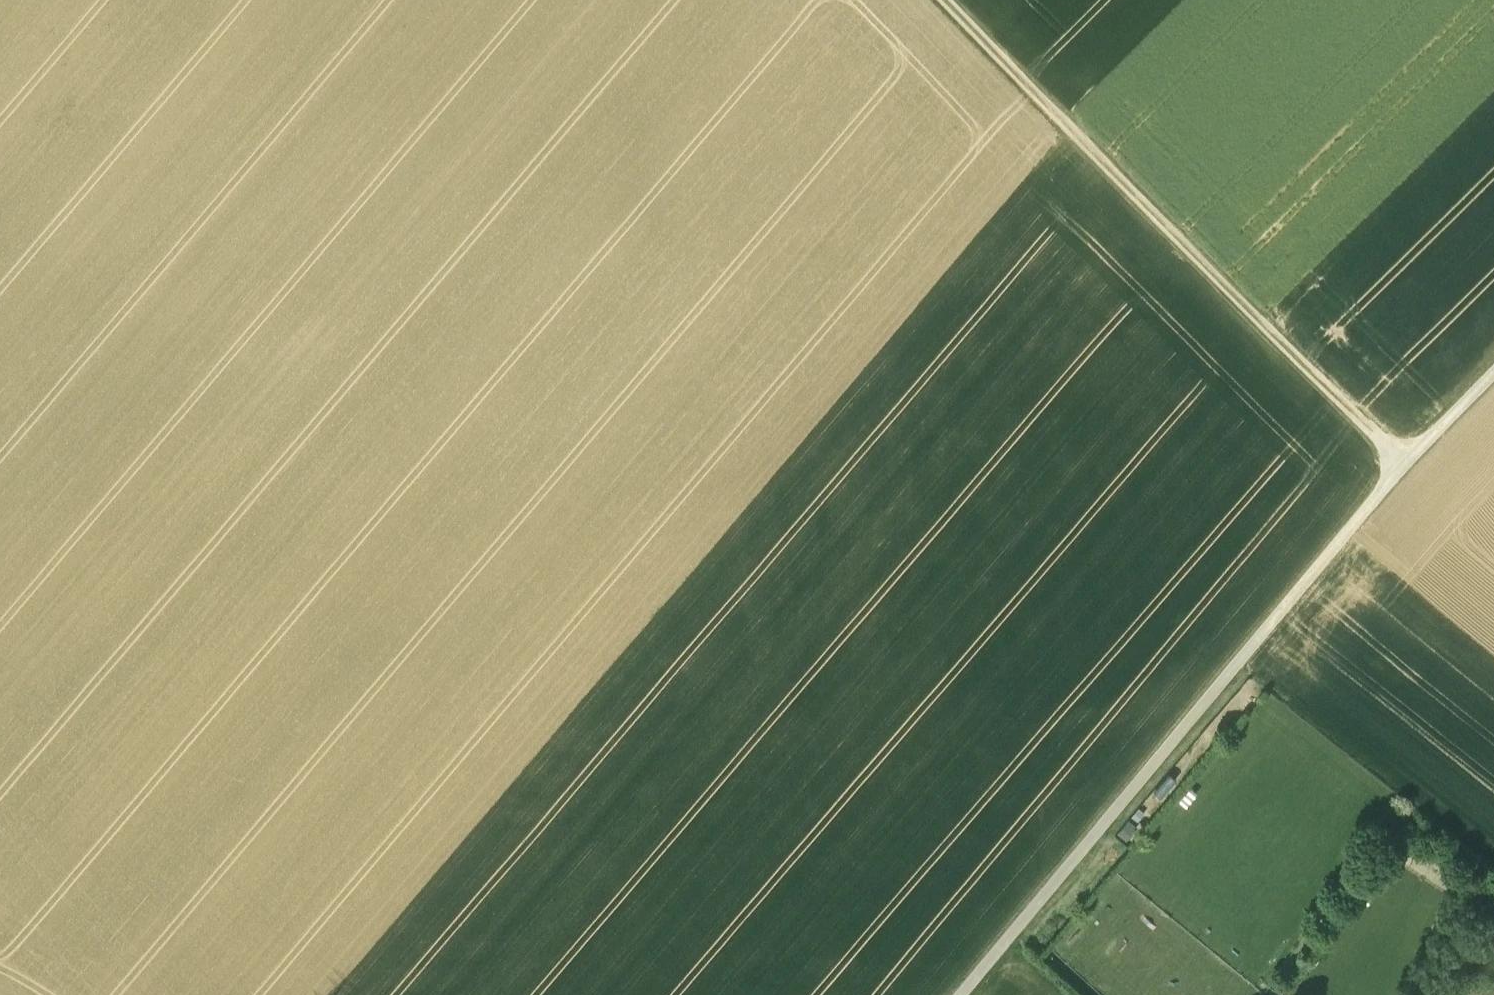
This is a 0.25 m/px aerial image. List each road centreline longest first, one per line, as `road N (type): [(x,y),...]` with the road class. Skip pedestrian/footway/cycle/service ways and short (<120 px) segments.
road 1 (track): [(1493,367),(1406,458),(960,994)]
road 2 (track): [(946,0),(1406,458)]

